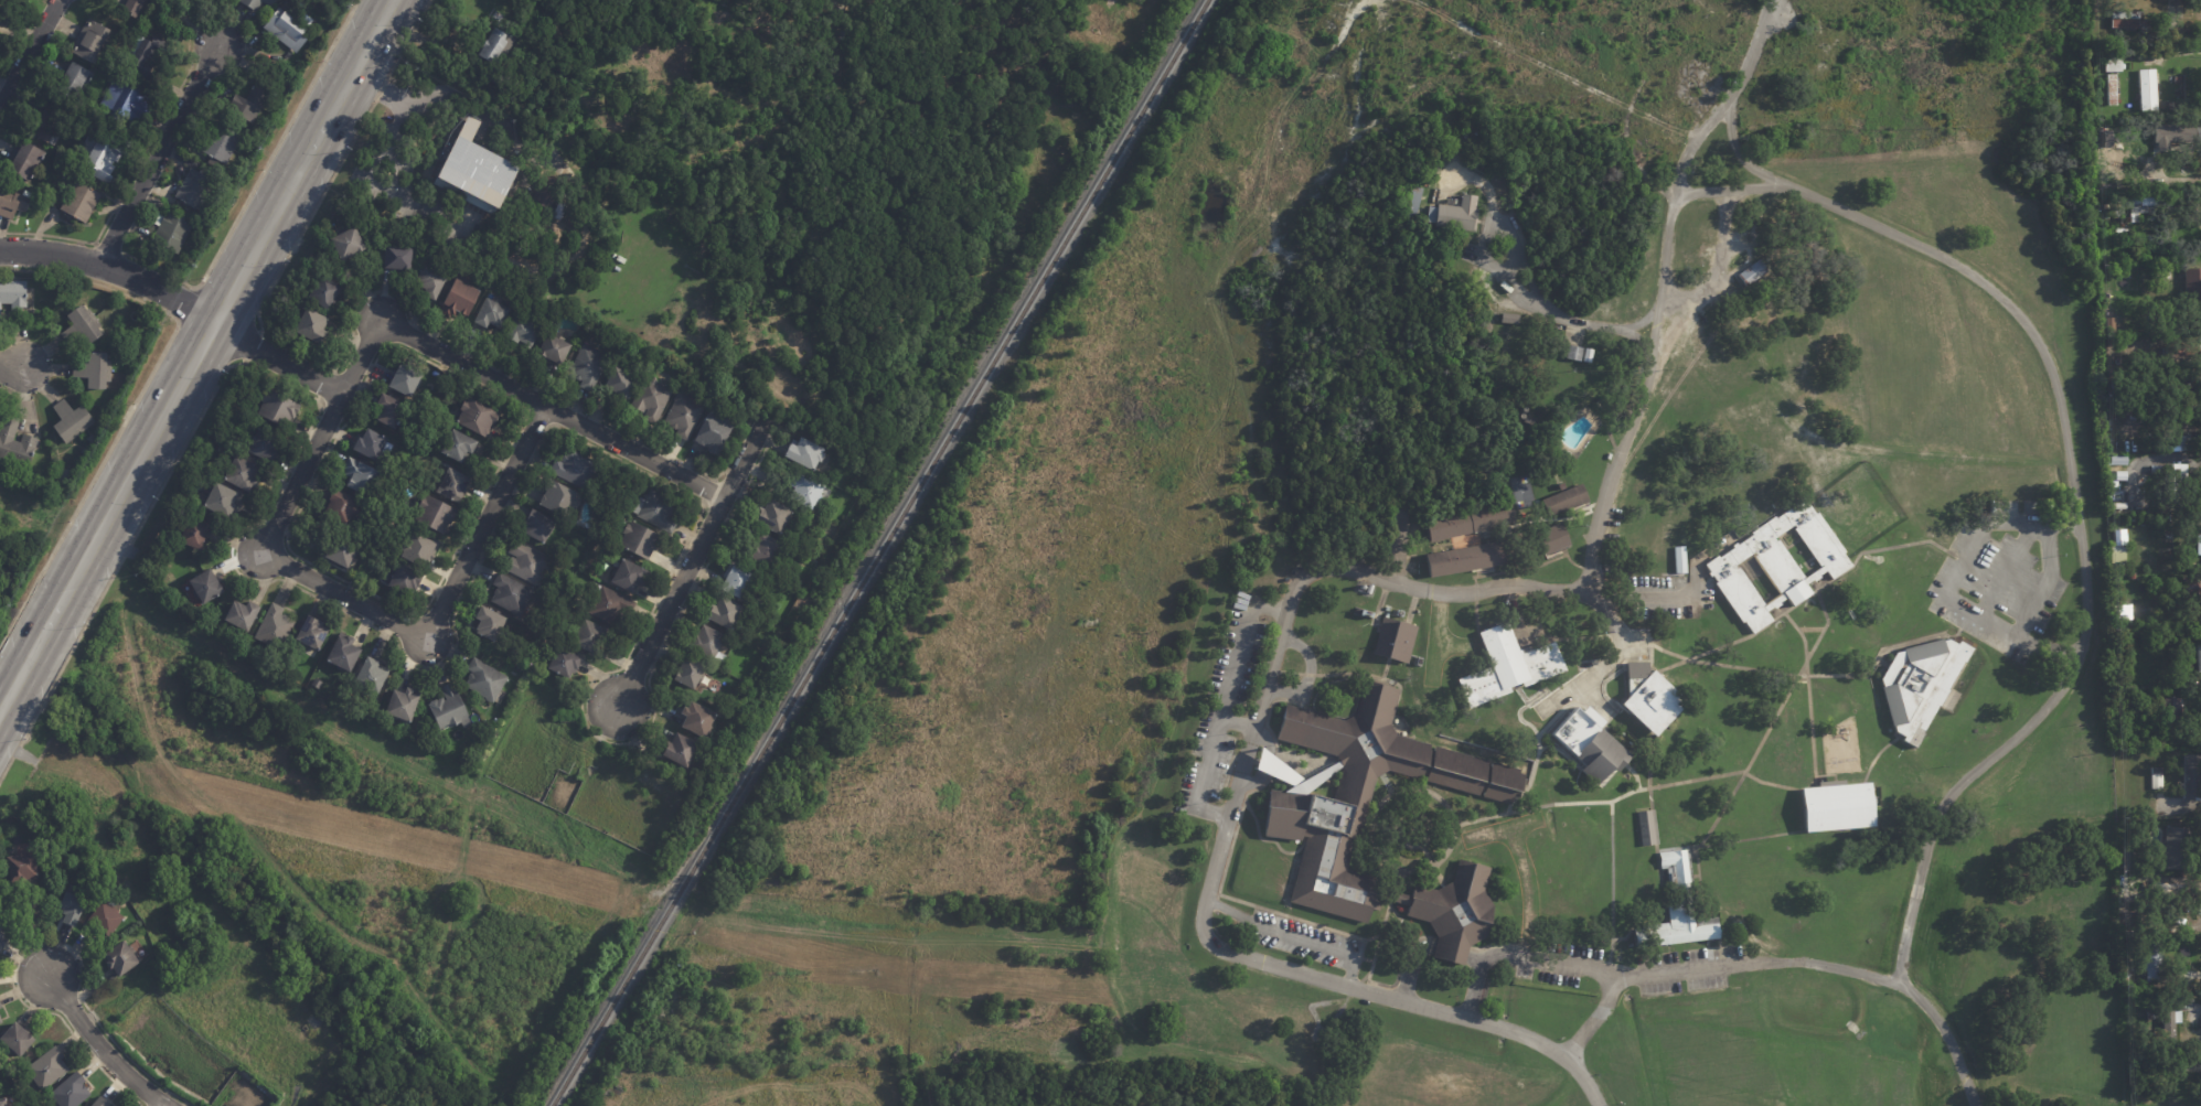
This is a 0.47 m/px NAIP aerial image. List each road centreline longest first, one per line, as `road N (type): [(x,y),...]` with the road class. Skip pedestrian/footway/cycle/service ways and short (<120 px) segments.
road 1 (residential): [(1563,1057),(1474,1022),(1240,959),(1204,936),(1201,912),(1291,590),(1310,570),(1337,566),(1450,595),(1583,586)]
road 2 (secondary): [(388,0),(0,700)]
road 3 (residential): [(545,407),(426,638),(260,554),(378,321)]
road 4 (residential): [(1694,137),(1669,211),(1645,395),(1607,476),(1583,586)]
road 5 (residential): [(378,321),(725,498)]
road 6 (residential): [(766,419),(618,707)]
road 7 (residential): [(218,43),(100,264)]
road 8 (tertiary): [(212,323),(100,264),(0,251)]
road 9 (residential): [(163,1105),(107,1056),(45,974)]
road 10 (residential): [(212,323),(342,394)]
road 11 (residential): [(59,0),(0,106)]

